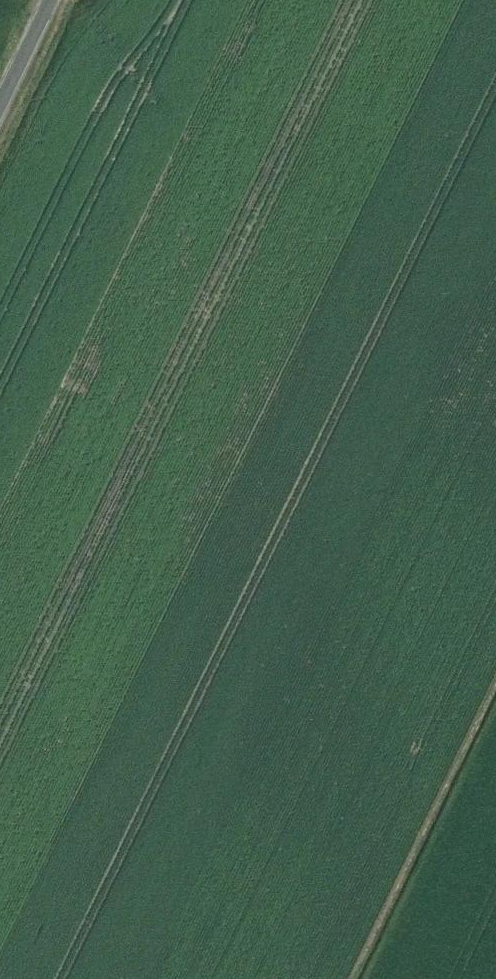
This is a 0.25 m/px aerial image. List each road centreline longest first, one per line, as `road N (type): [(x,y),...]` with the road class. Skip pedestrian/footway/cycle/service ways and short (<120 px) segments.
road 1 (tertiary): [(59,0),(0,121)]

